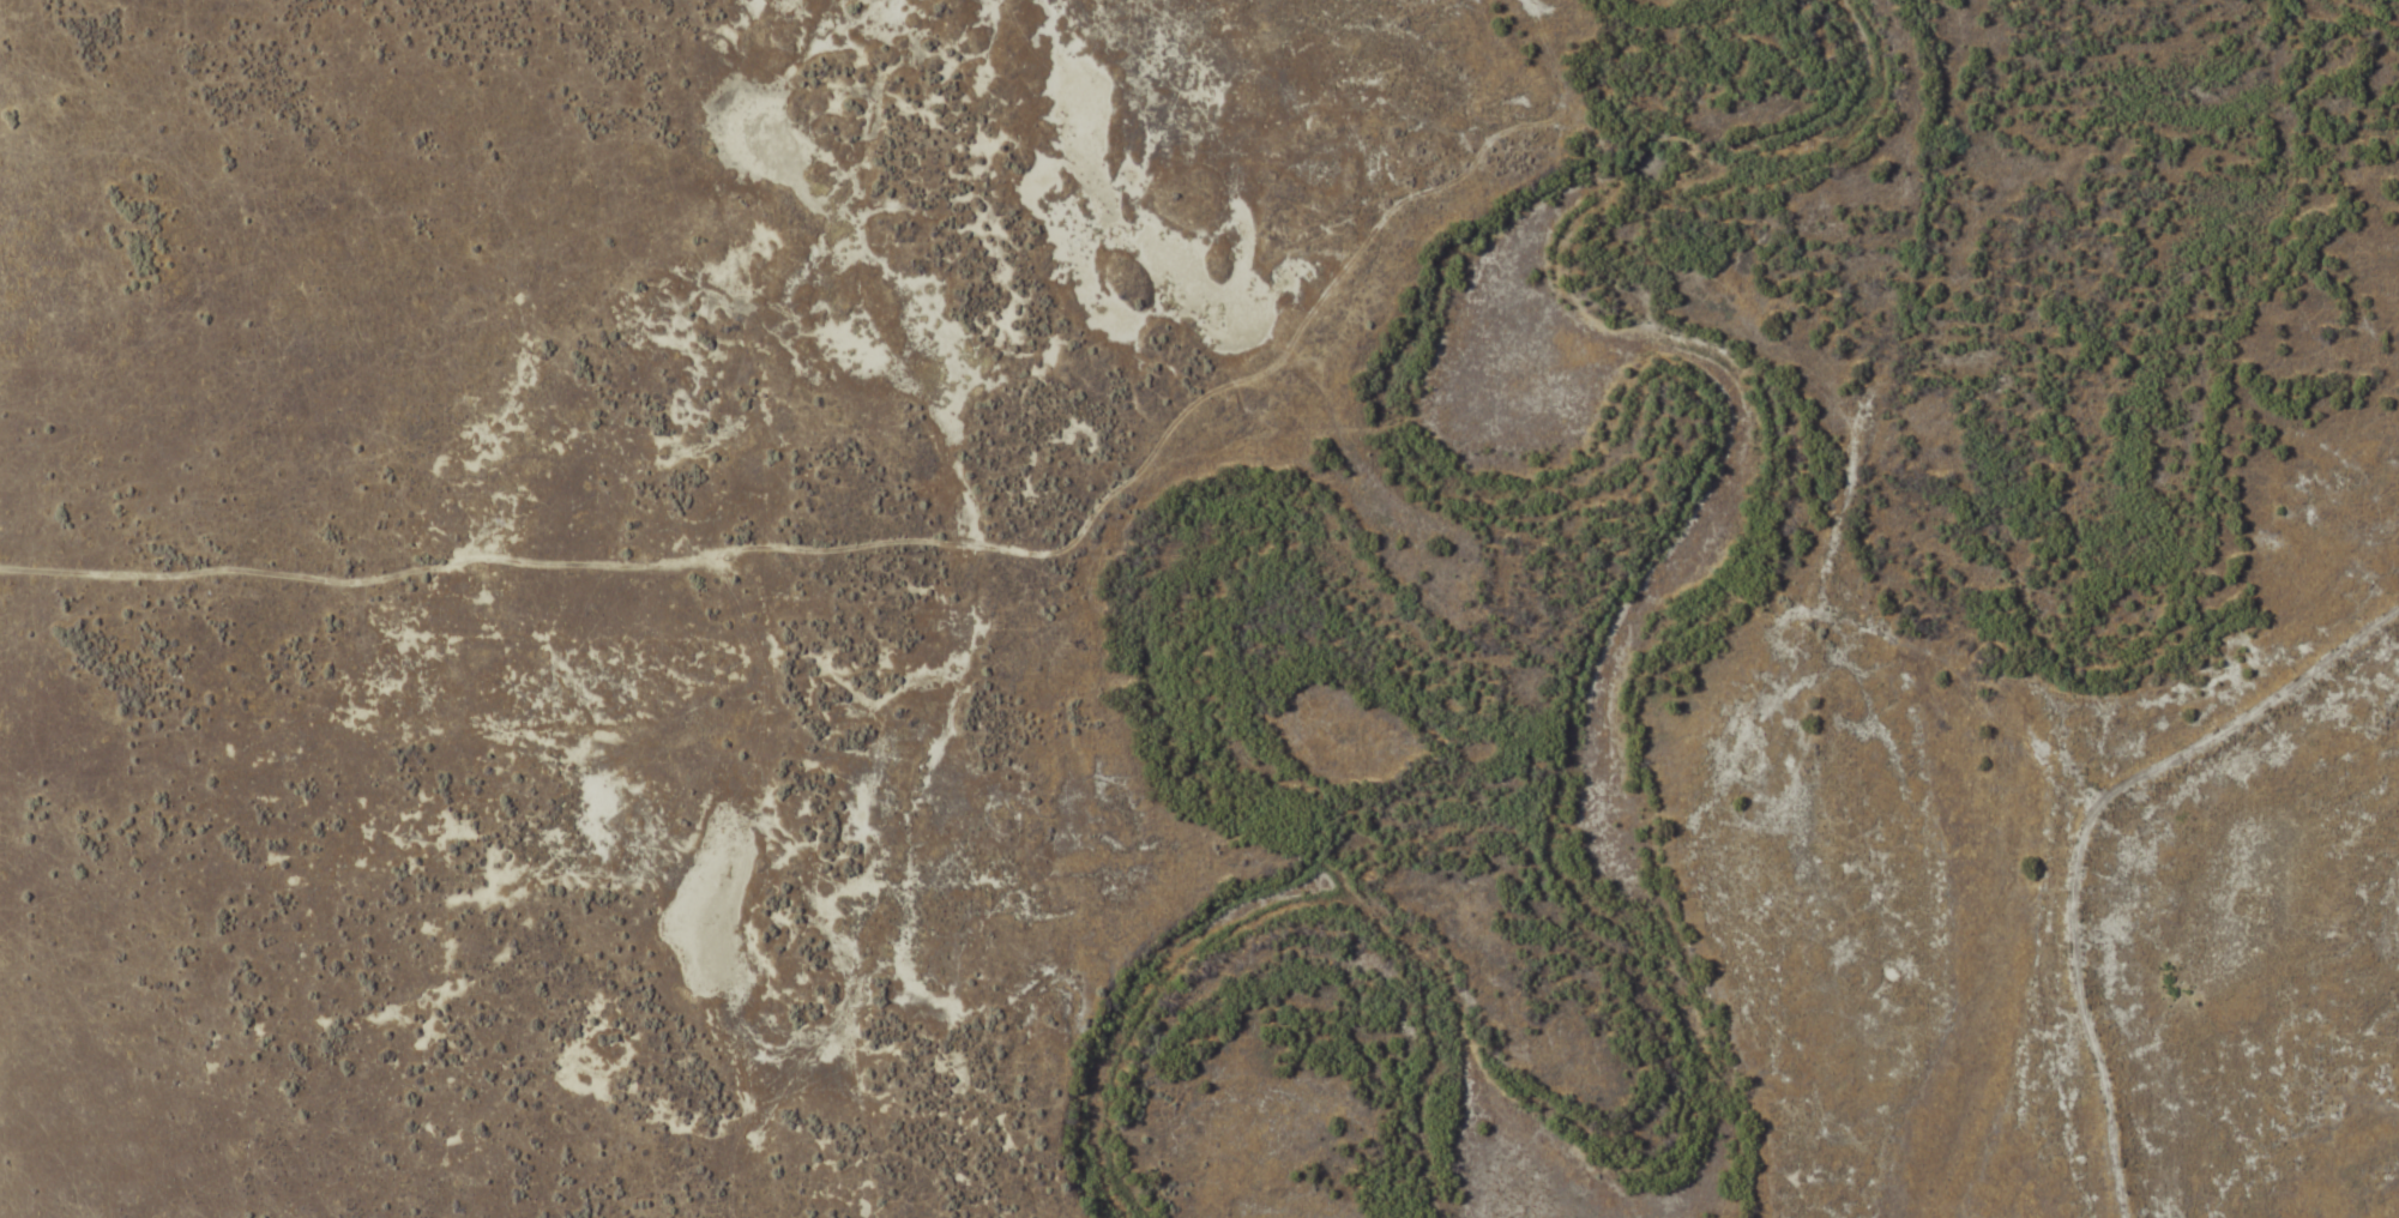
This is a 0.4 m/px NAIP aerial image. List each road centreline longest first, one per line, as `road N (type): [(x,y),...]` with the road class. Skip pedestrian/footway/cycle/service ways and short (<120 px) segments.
road 1 (residential): [(2177,1217),(2123,905),(2148,862),(2398,738)]

